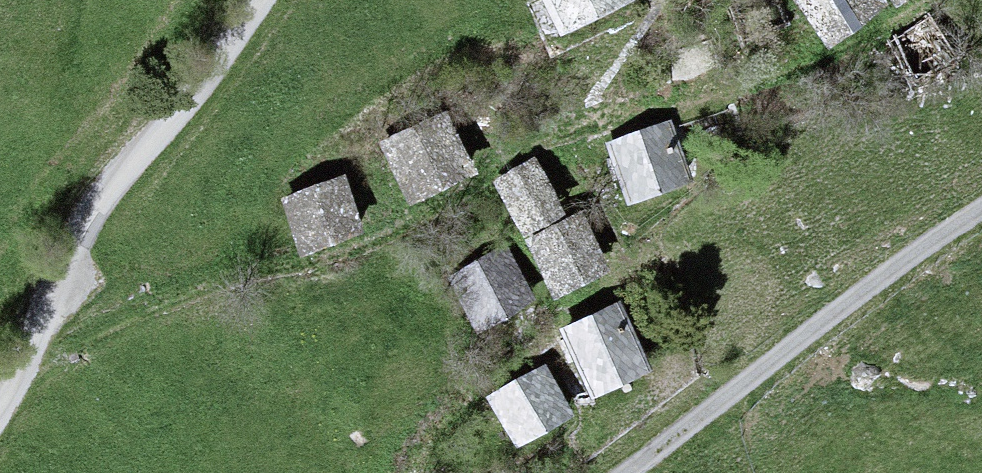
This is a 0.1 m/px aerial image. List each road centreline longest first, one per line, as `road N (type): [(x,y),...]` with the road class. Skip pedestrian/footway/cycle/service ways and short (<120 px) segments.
road 1 (unclassified): [(0,407),(95,218),(257,0)]
road 2 (track): [(624,472),(862,289),(981,213)]

